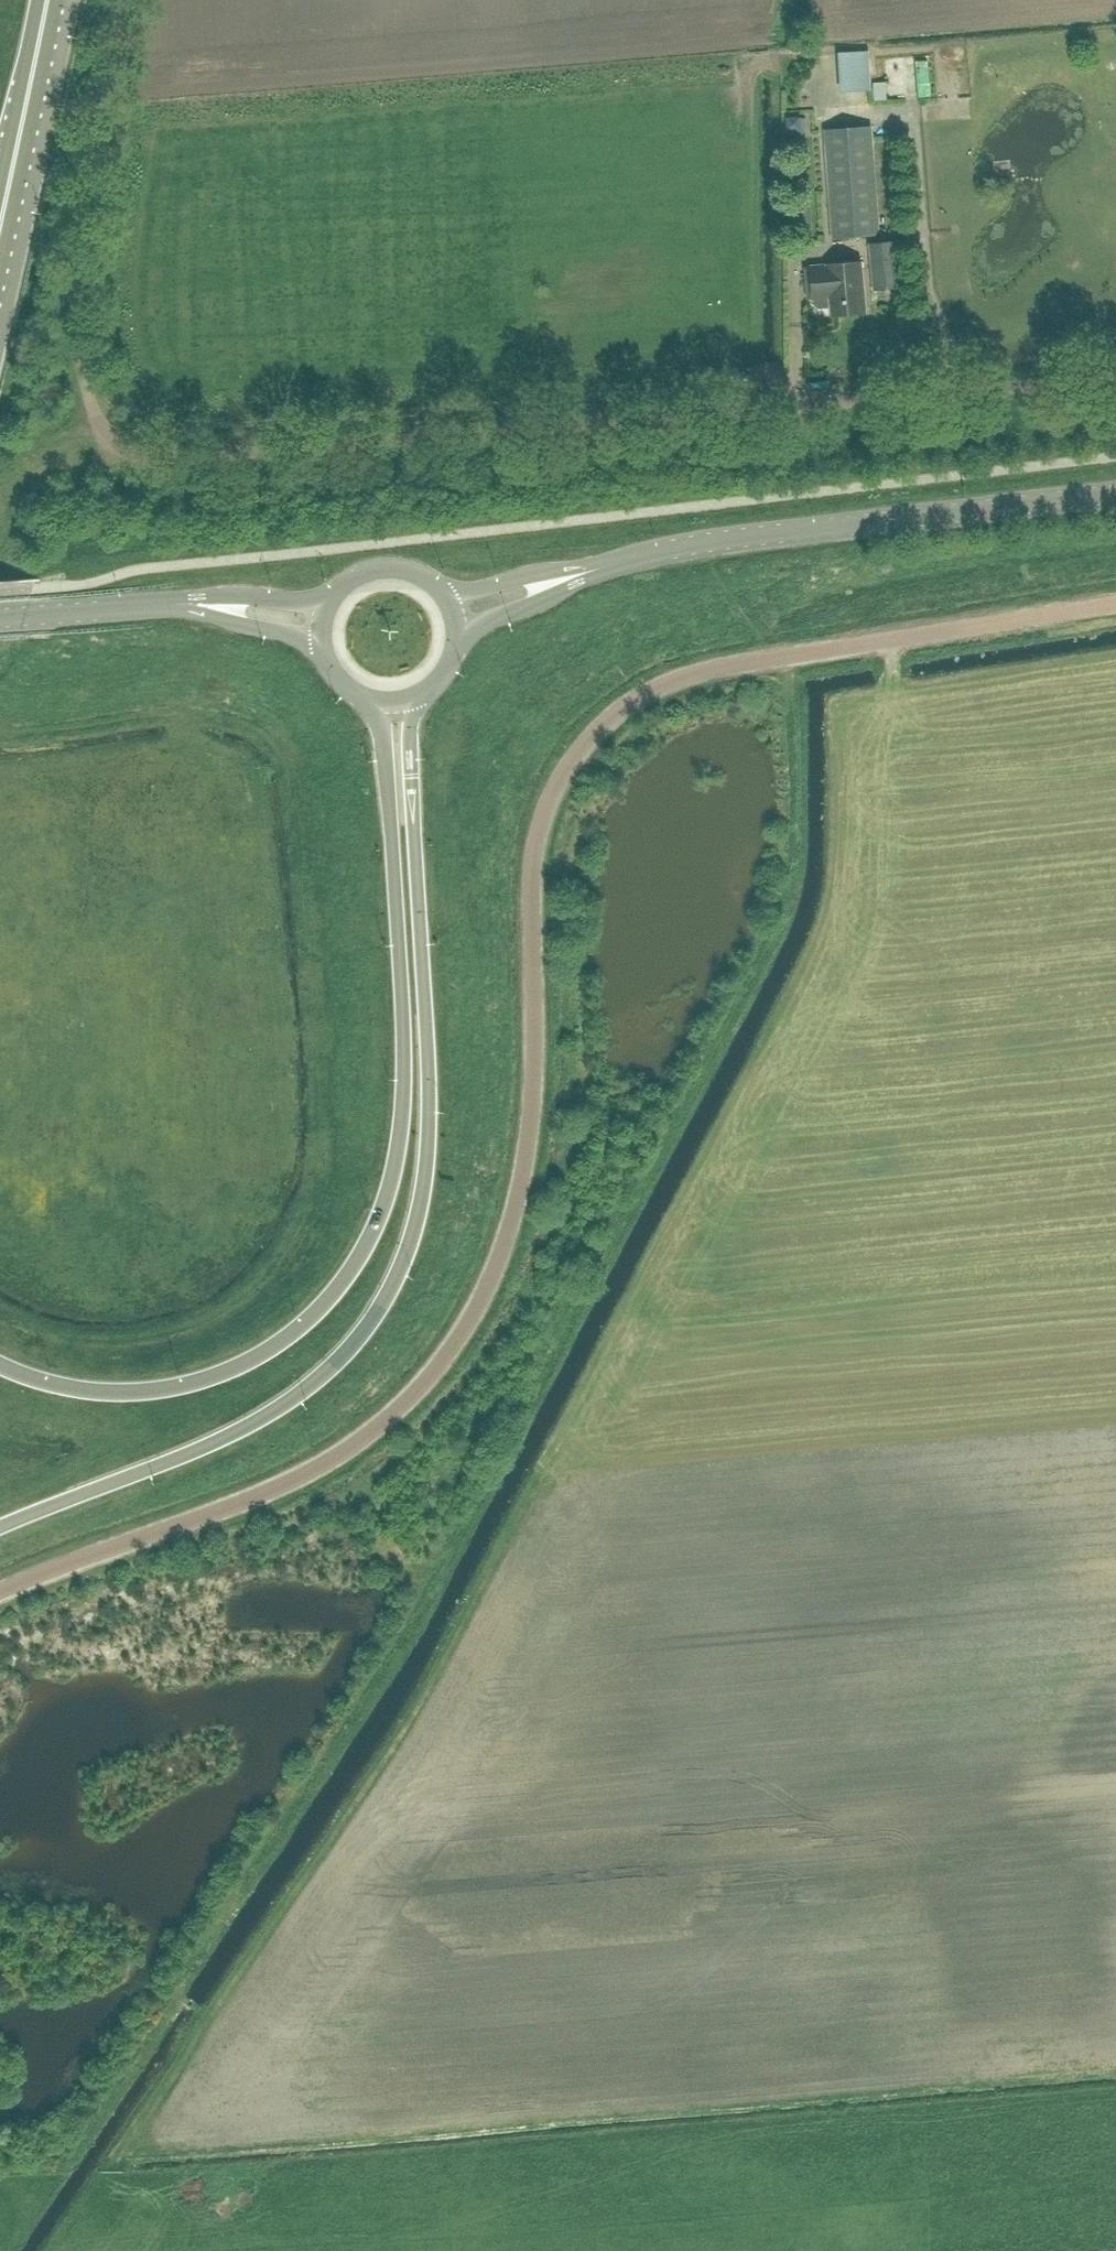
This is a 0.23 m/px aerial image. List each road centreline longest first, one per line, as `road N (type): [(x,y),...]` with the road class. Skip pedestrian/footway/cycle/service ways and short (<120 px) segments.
road 1 (unclassified): [(0,1591),(326,1461),(379,1425),(447,1355),(497,1262),(519,1187),(534,1070),(536,834),(560,773),(604,720),(658,686),(721,666),(1115,602)]
road 2 (track): [(787,655),(792,833),(773,934),(416,1614),(67,2159)]
road 3 (unclassified): [(124,0),(75,307),(101,426),(127,455),(1115,376)]
road 4 (trunk): [(0,1526),(255,1421),(339,1357),(395,1277),(419,1205),(429,1121),(409,742),(417,698)]
road 5 (trunk): [(369,703),(388,787),(403,1058),(394,1172),(367,1242),(333,1293),(295,1331),(207,1378),(97,1390),(0,1364)]
road 6 (tertiary): [(592,569),(726,537),(1115,492)]
road 7 (trunk): [(0,231),(48,0)]
road 8 (secondary): [(0,615),(186,603)]
road 9 (tertiary): [(457,640),(556,595),(592,569)]
road 10 (tertiary): [(592,569),(442,592)]
road 11 (secondary): [(330,595),(218,595),(186,603)]
road 12 (secondary): [(186,603),(317,643)]
road 13 (secondary): [(442,592),(420,574),(378,566),(330,595)]

